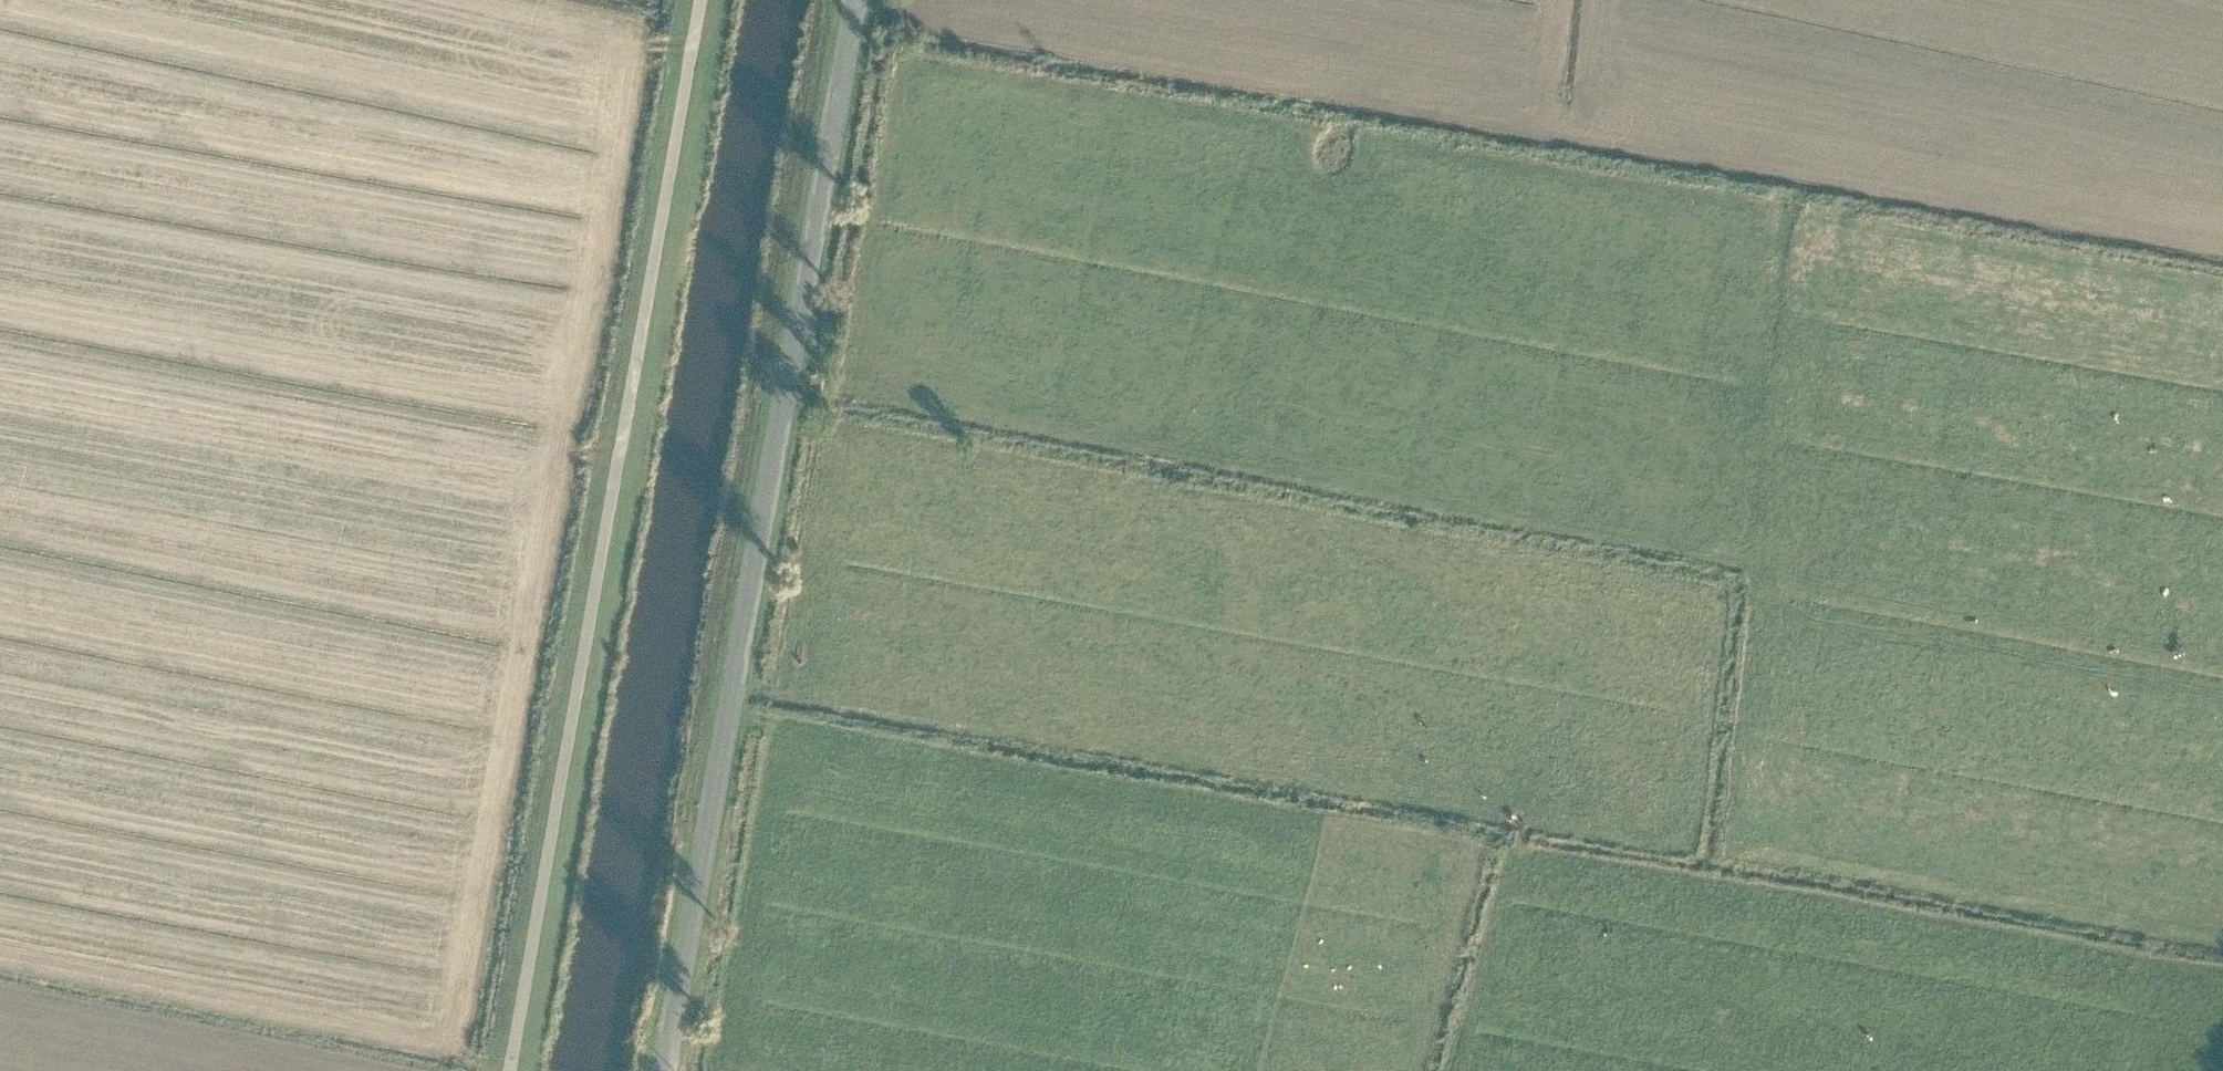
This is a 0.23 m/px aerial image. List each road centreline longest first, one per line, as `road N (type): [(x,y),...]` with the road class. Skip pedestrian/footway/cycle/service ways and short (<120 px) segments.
road 1 (tertiary): [(666,1070),(858,0)]
road 2 (track): [(509,1070),(697,0)]

